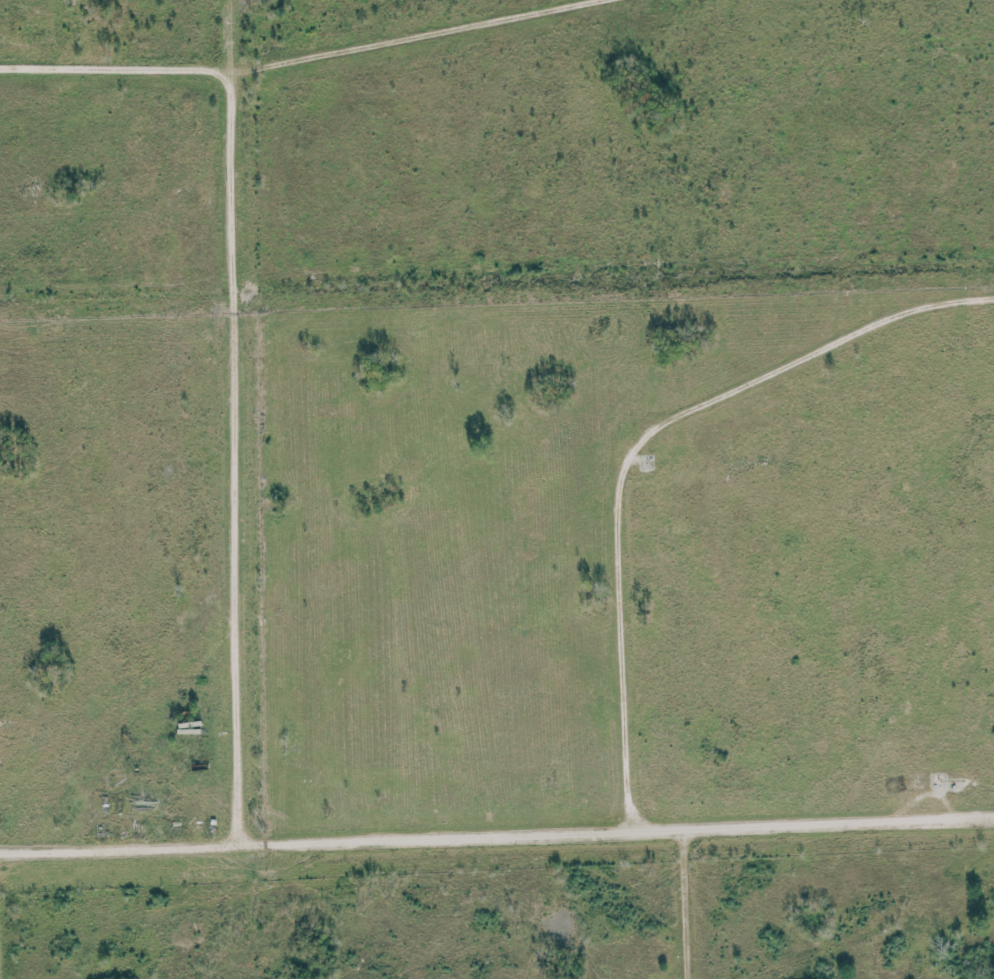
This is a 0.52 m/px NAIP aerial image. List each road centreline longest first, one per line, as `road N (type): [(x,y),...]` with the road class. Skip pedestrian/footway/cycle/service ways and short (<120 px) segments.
road 1 (track): [(235,845),(230,0)]
road 2 (track): [(627,833),(615,570),(617,494),(628,460),(658,428),(894,317),(993,301)]
road 3 (track): [(0,72),(264,68),(567,0)]
road 4 (track): [(680,831),(686,978)]

